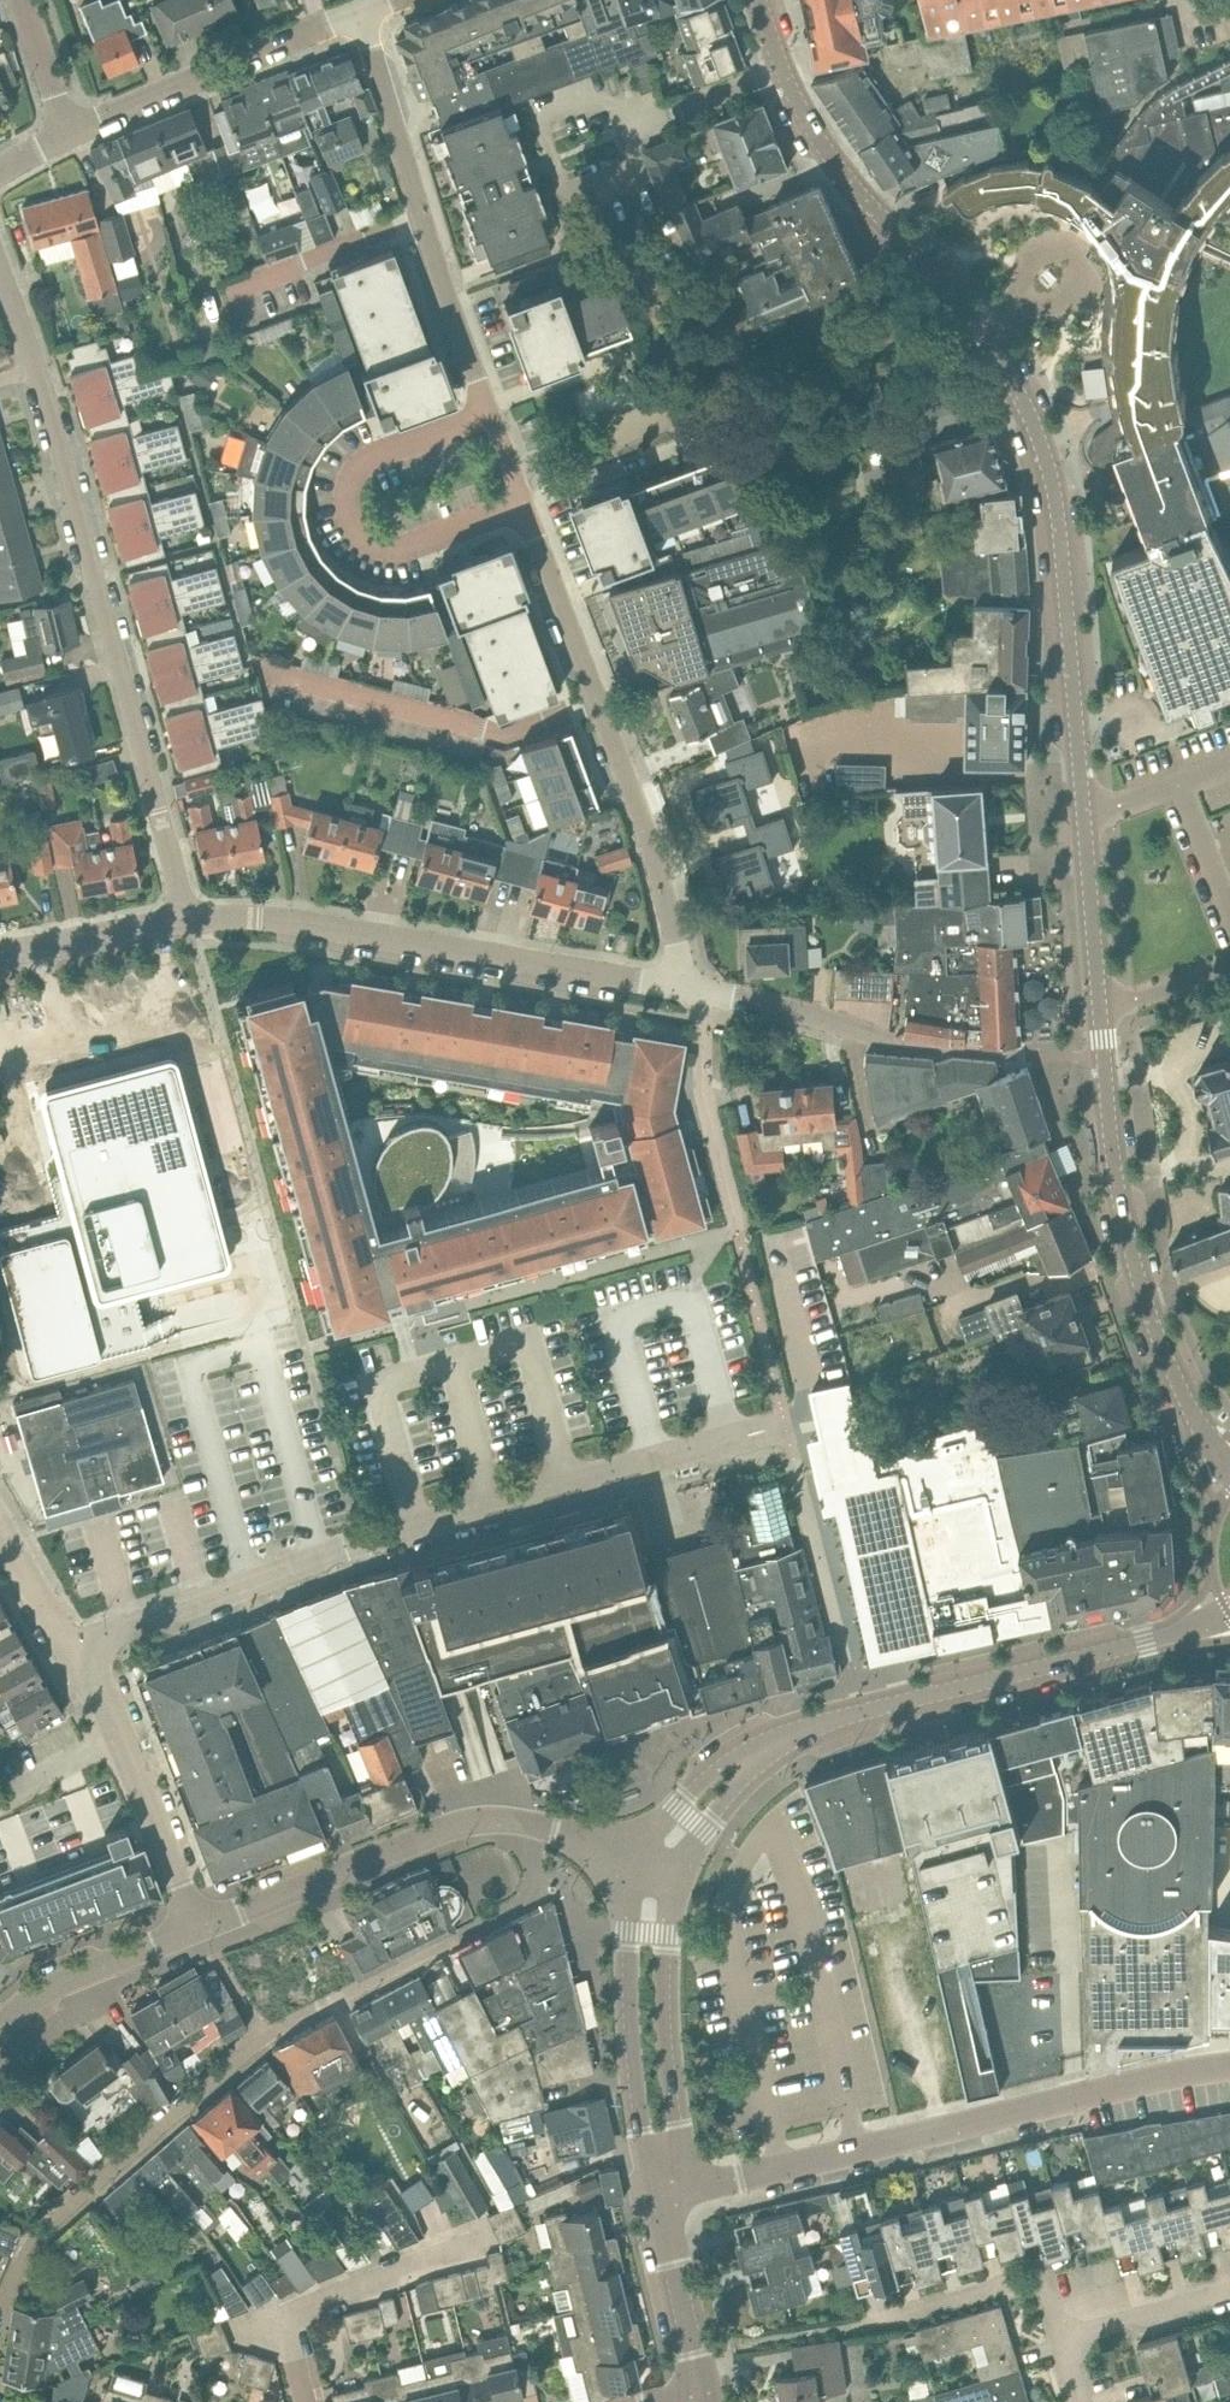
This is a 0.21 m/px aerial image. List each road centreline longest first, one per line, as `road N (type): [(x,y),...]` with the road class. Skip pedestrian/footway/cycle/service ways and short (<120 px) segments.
road 1 (residential): [(688,988),(356,13)]
road 2 (residential): [(1085,817),(1061,536),(1038,436),(1003,364),(837,165),(784,72)]
road 3 (unclassified): [(0,2309),(32,2240),(239,2057),(529,1895),(535,1877),(515,1818)]
road 4 (residential): [(78,1654),(131,1625),(359,1542),(788,1429)]
road 5 (residential): [(190,920),(0,262)]
road 6 (residential): [(1229,1468),(1199,1428),(1140,1280),(1116,1175),(1085,817)]
road 7 (unclassified): [(1229,2066),(665,2196)]
road 8 (residential): [(190,920),(257,917),(688,988)]
road 9 (unclassified): [(785,1736),(1229,1614)]
road 10 (unclassified): [(641,1857),(629,1930),(630,2003),(640,2131),(665,2196)]
road 11 (unclassified): [(199,1924),(450,1827),(515,1818)]
road 12 (unclassified): [(665,2196),(676,2124),(665,2042),(666,1932),(681,1871)]
road 13 (residential): [(61,136),(356,13)]
road 14 (residential): [(306,2401),(289,2326),(320,2298),(482,2238)]
road 15 (residential): [(628,127),(616,95),(538,124),(563,192),(641,162)]
road 16 (residential): [(1077,2331),(1027,2280),(872,2320)]
road 17 (unclassified): [(0,2027),(41,1990),(199,1924)]
road 18 (residential): [(688,988),(896,1041)]
road 19 (residential): [(199,1924),(120,1736)]
road 20 (unclassified): [(699,2397),(665,2196)]
road 21 (residential): [(0,954),(190,920)]
road 22 (unclassified): [(785,1736),(732,1758),(696,1785),(641,1857)]
road 23 (unclassified): [(681,1871),(719,1807),(785,1736)]
road 24 (residential): [(784,72),(628,127)]
road 25 (residential): [(1229,2286),(1077,2331)]
road 26 (residential): [(1085,817),(1229,764)]
road 27 (residential): [(78,1654),(0,1526)]
road 28 (residential): [(61,136),(19,0)]
road 29 (unclassified): [(0,1799),(120,1736)]
road 30 (unclassified): [(515,1818),(641,1857)]

